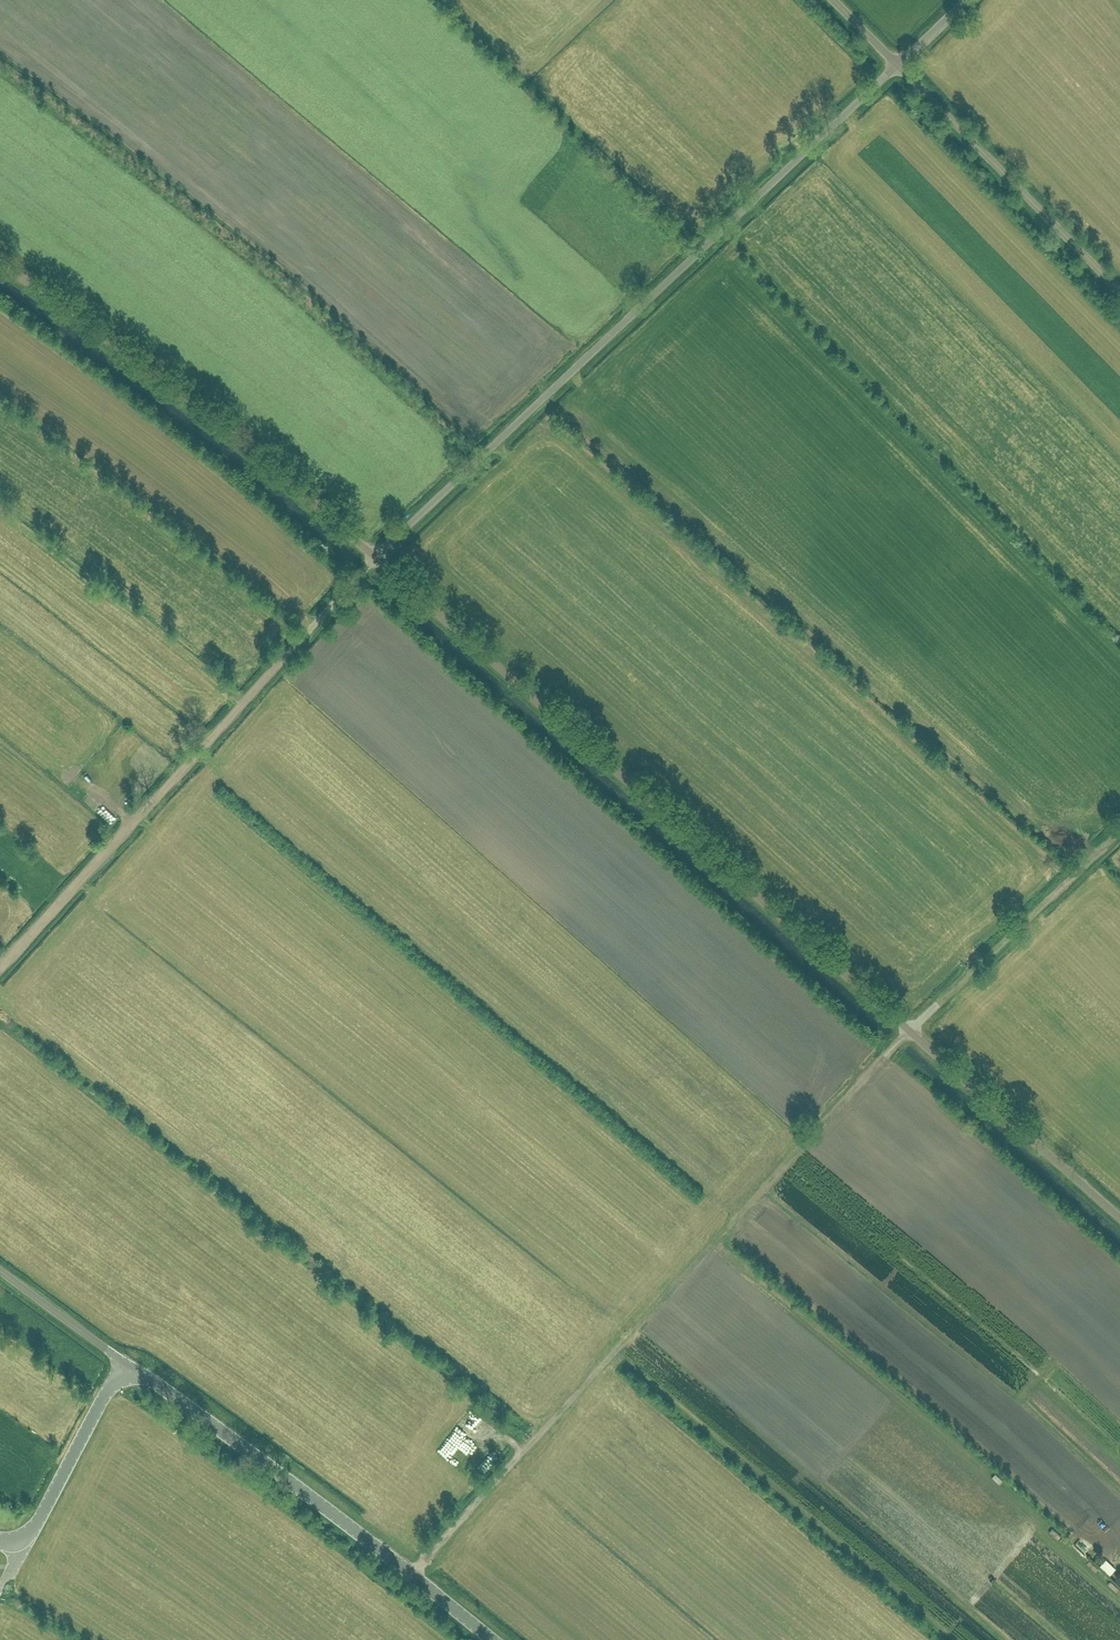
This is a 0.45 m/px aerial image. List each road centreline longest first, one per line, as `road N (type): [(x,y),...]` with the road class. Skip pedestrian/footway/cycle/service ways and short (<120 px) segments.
road 1 (track): [(412,1573),(884,1057),(1119,828)]
road 2 (unclassified): [(1119,1216),(381,557)]
road 3 (unclassified): [(381,557),(897,64)]
road 4 (track): [(381,557),(0,967)]
road 5 (unclassified): [(381,557),(230,429),(0,264)]
road 6 (unclassified): [(491,1639),(125,1361)]
road 7 (unclassified): [(1119,289),(897,64)]
road 8 (unclassified): [(125,1361),(32,1531),(0,1539)]
road 9 (unclassified): [(125,1361),(0,1270)]

